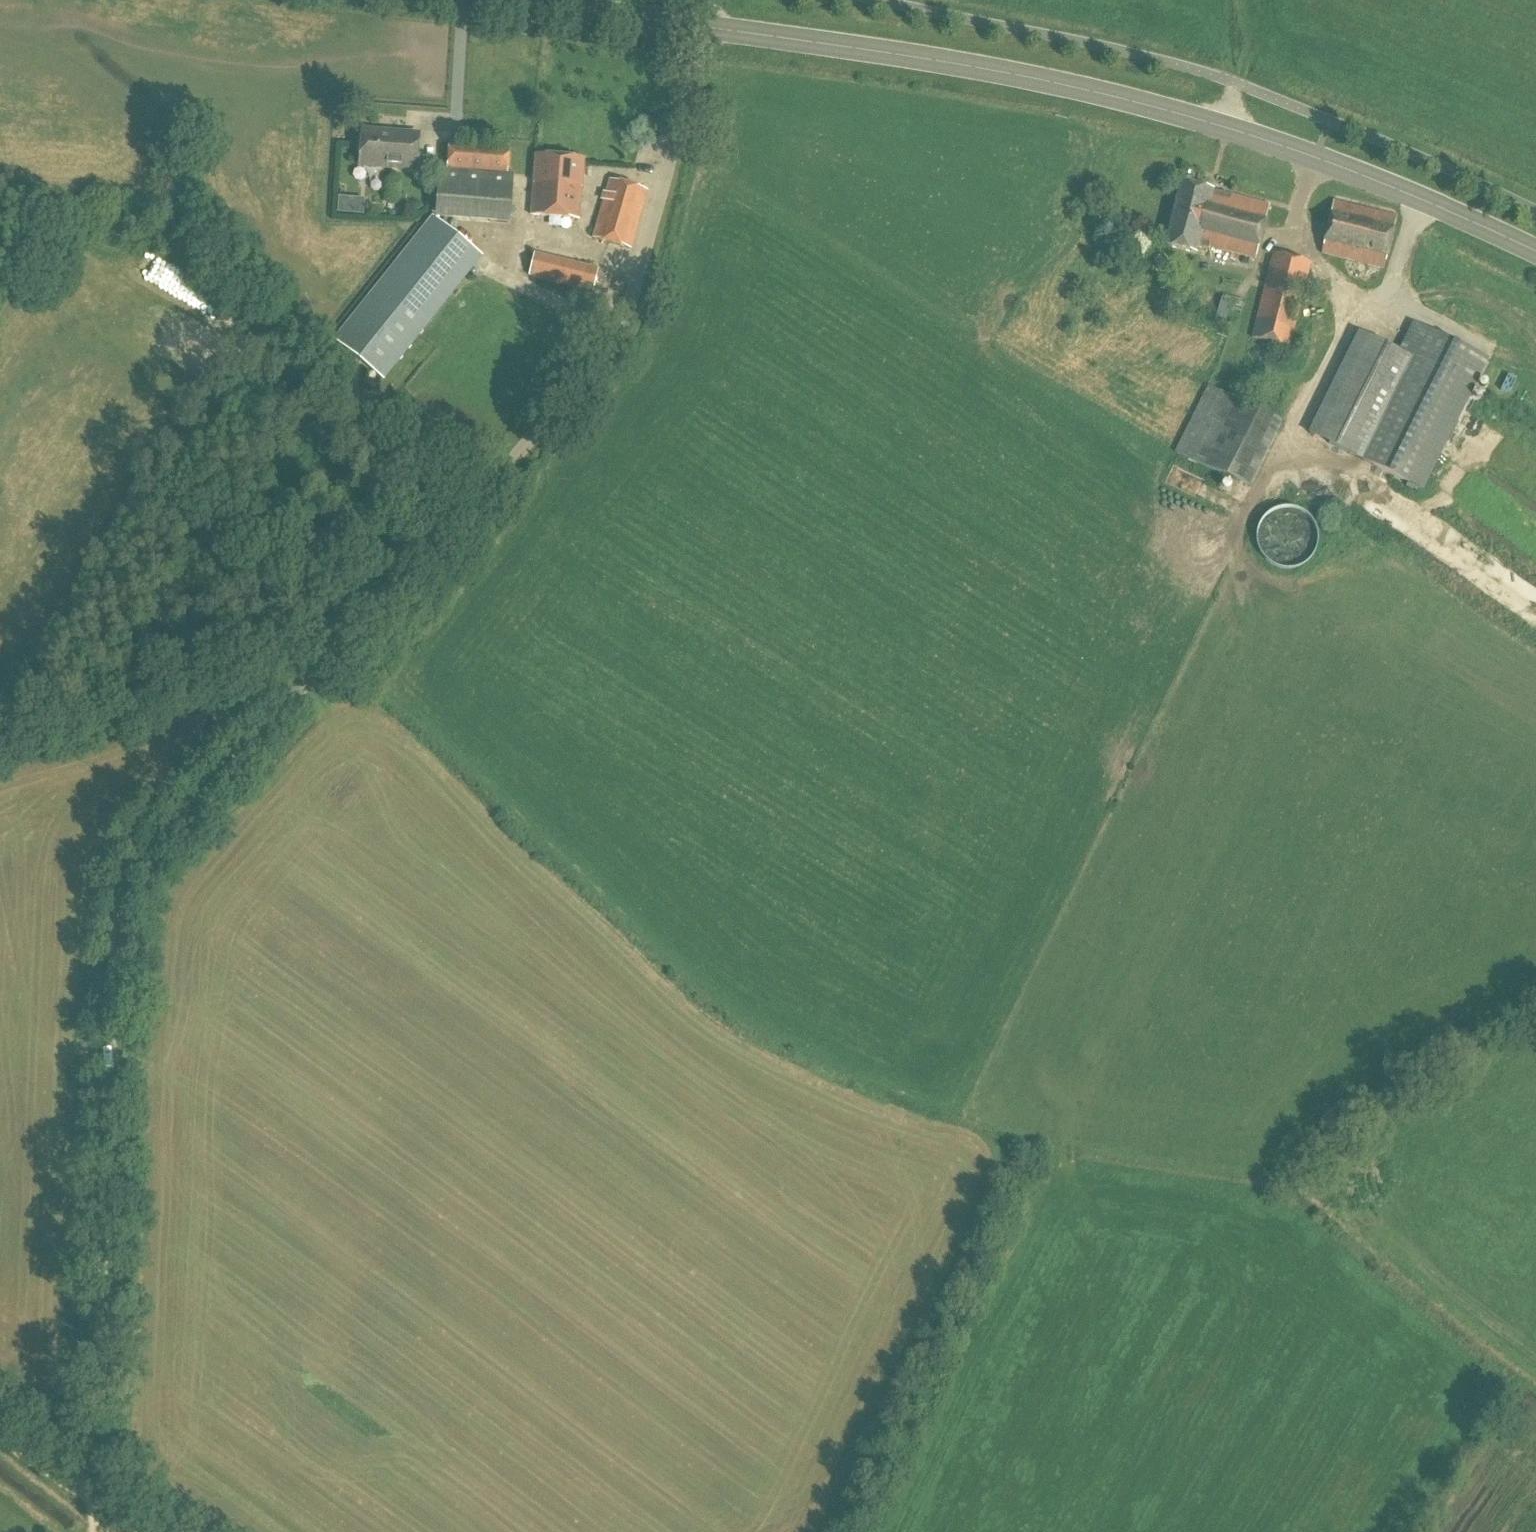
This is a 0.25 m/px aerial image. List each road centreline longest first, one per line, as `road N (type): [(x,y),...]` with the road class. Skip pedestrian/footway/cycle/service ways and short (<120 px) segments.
road 1 (unclassified): [(132,1531),(104,1510),(97,1458),(106,1222),(102,933),(115,893),(580,411),(631,338),(704,29)]
road 2 (secondary): [(1535,254),(1319,161),(1167,113),(1021,80),(704,29)]
road 3 (secondary): [(704,29),(489,0)]
road 4 (track): [(102,1531),(104,1510),(0,1443)]

